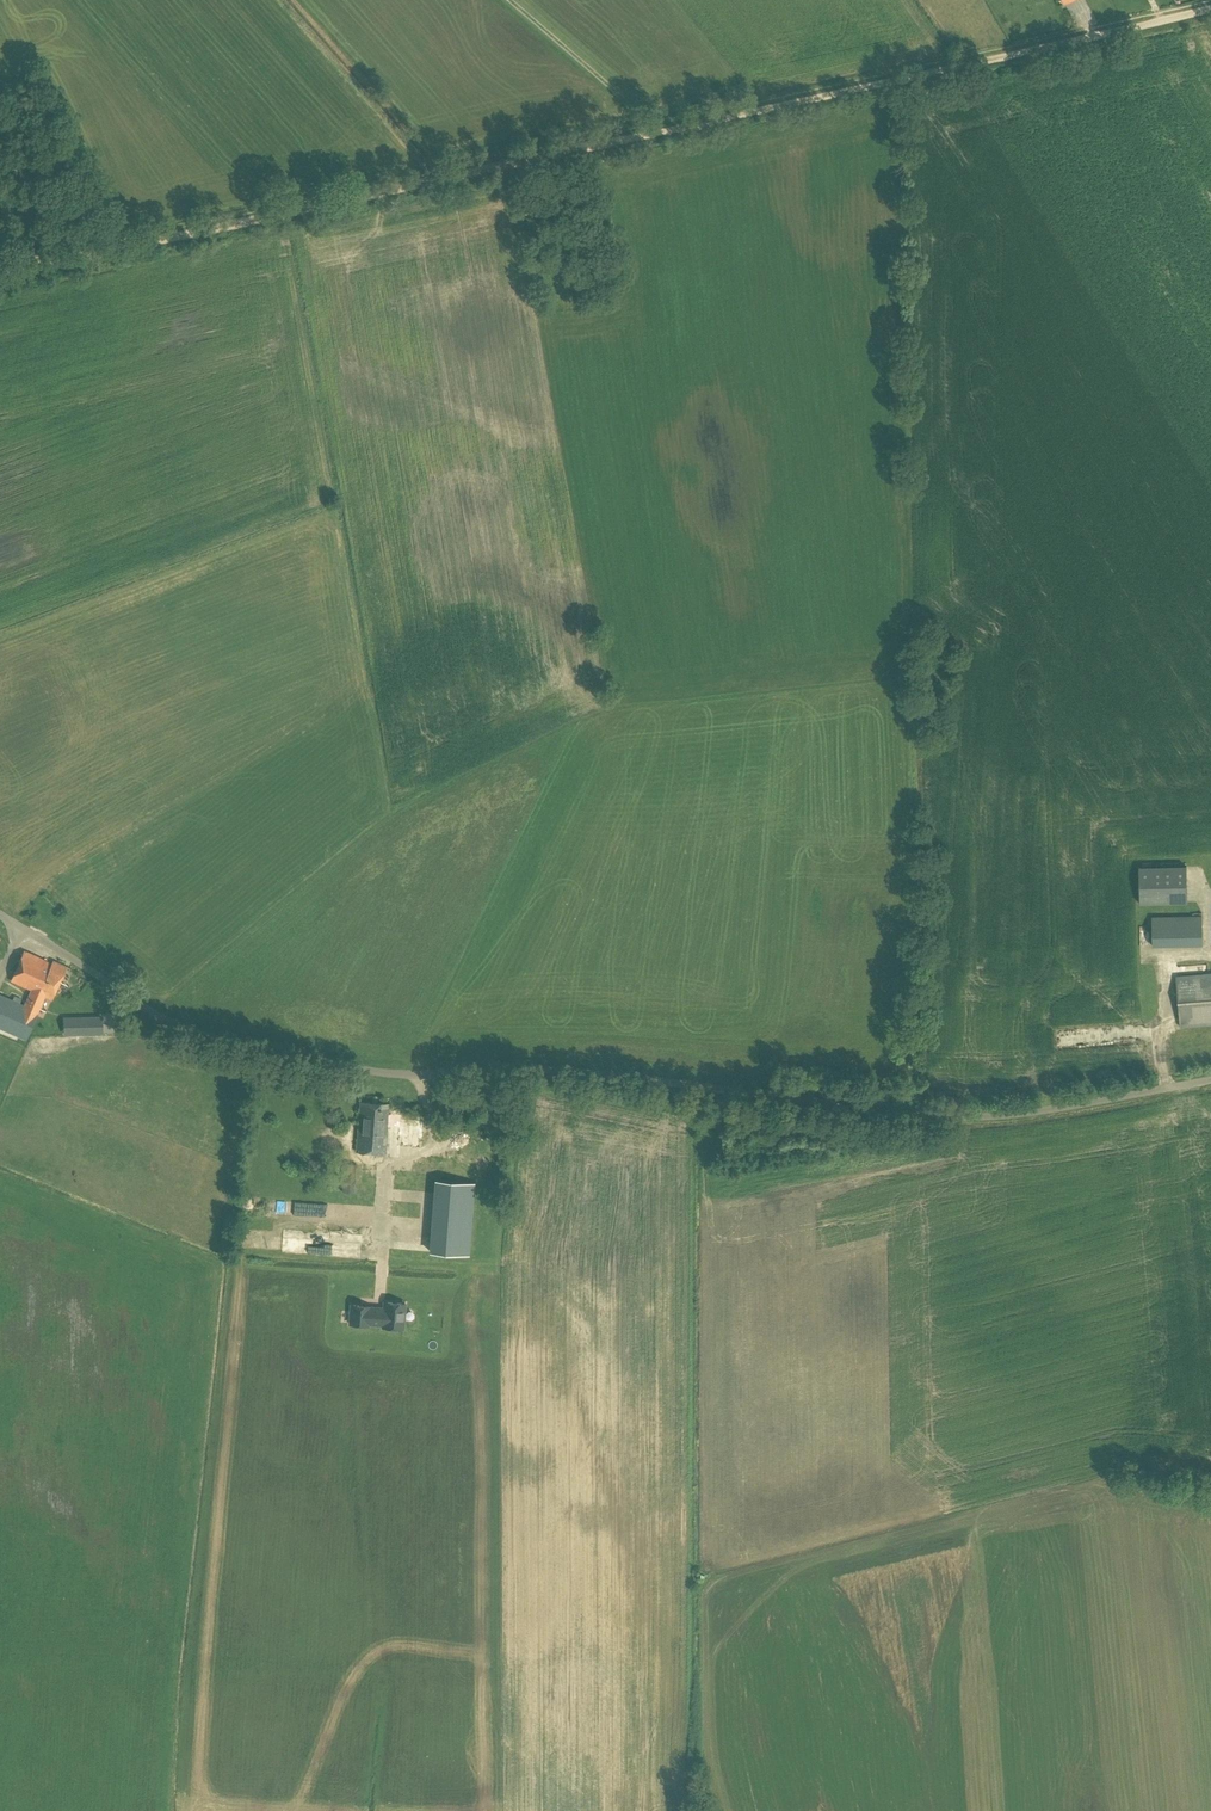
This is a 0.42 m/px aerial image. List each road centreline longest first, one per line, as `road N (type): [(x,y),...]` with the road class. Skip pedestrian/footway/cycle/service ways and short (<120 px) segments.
road 1 (unclassified): [(1210,1082),(980,1119),(575,1073),(375,1073),(192,1029),(0,914)]
road 2 (track): [(0,279),(1210,13)]

